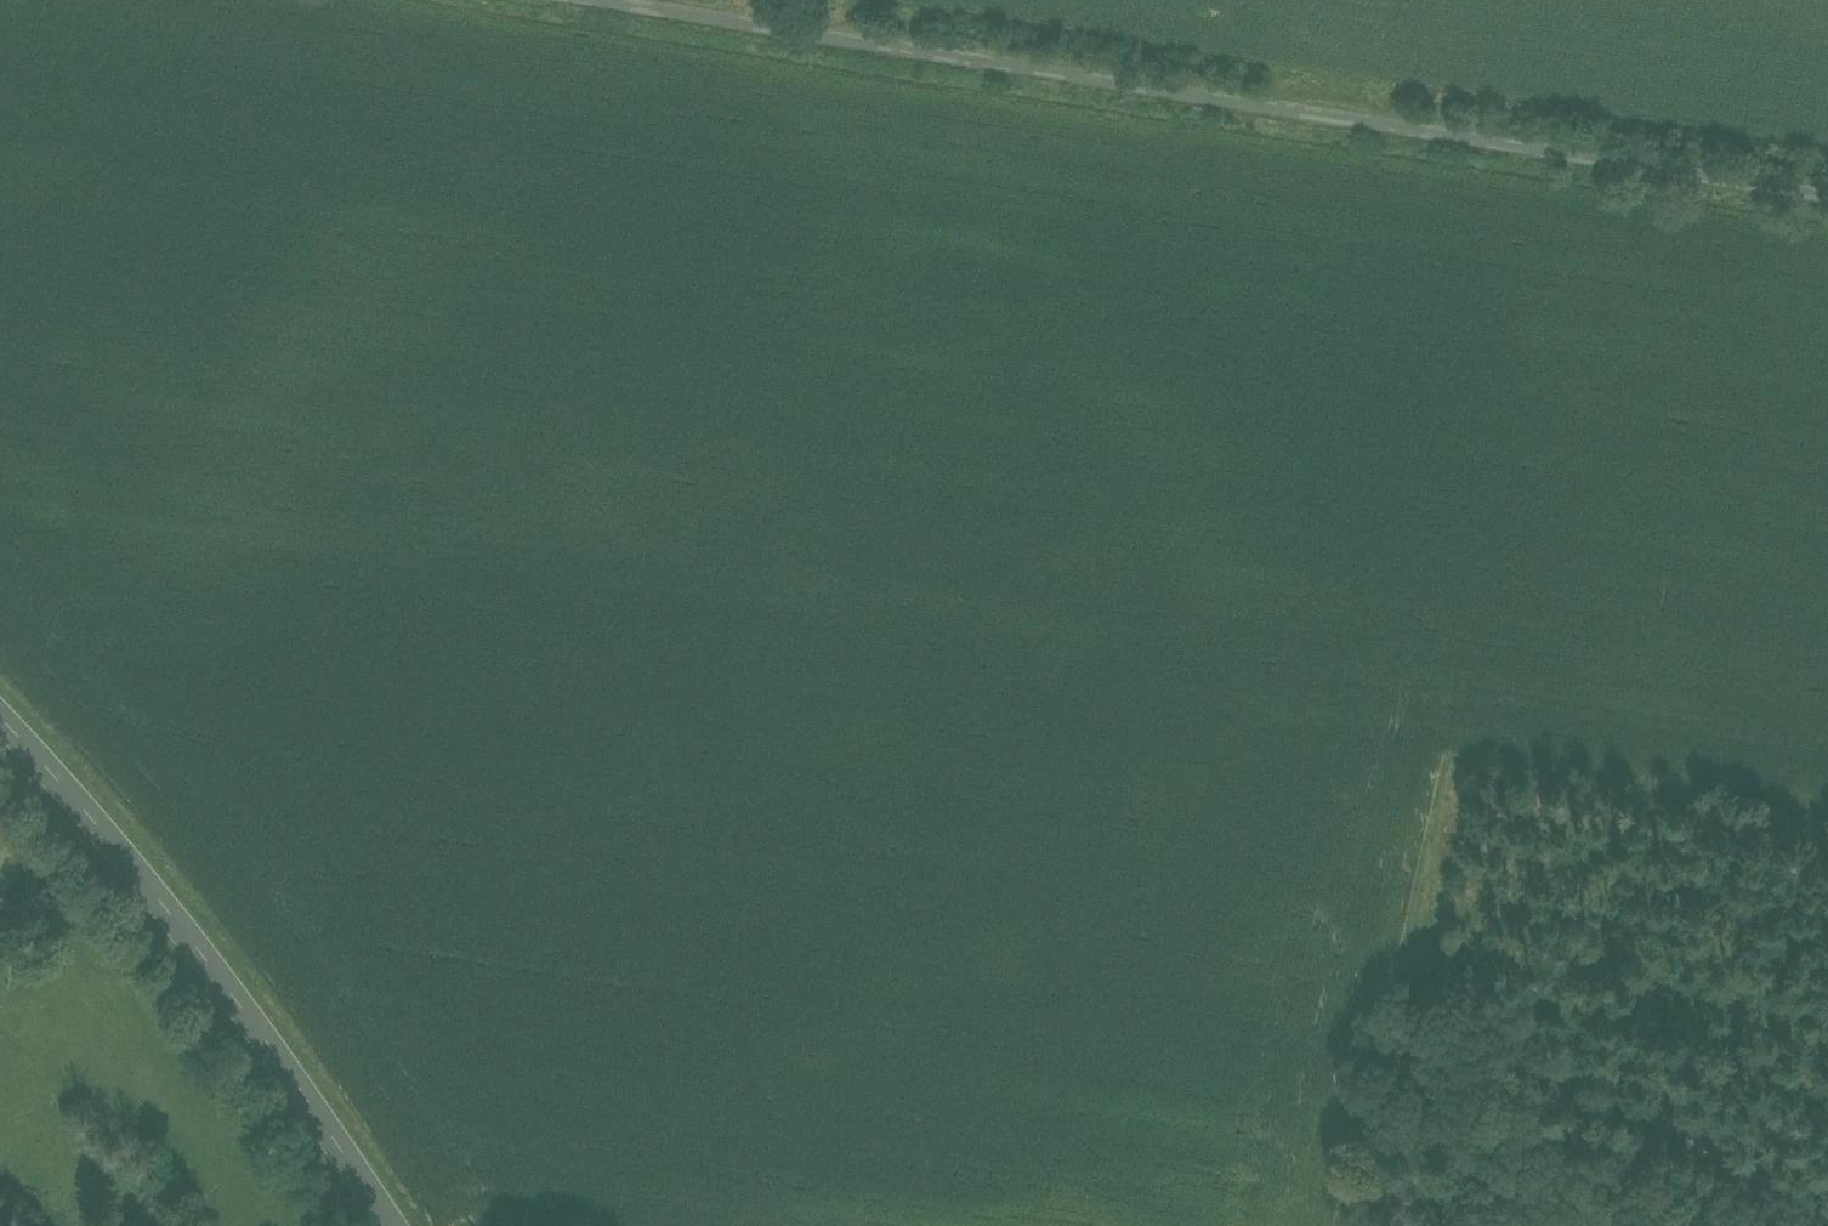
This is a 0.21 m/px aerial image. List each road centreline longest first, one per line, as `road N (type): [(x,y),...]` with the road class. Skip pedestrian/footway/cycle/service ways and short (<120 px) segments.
road 1 (unclassified): [(1827,199),(571,0)]
road 2 (tertiary): [(391,1225),(145,881),(0,718)]

